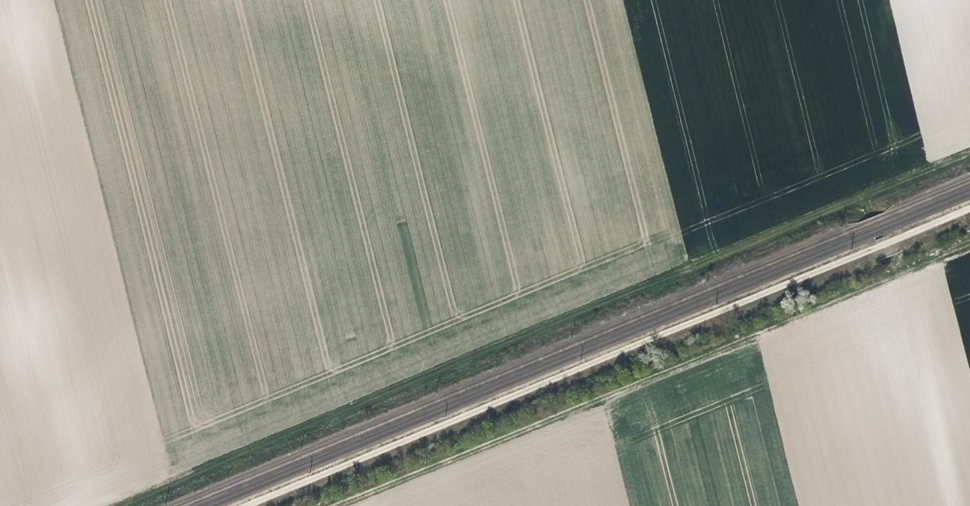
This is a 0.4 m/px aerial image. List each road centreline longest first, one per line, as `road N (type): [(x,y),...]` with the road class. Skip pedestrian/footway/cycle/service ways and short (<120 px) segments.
road 1 (track): [(115,505),(969,152)]
road 2 (track): [(887,242),(242,505)]
road 3 (track): [(969,243),(328,505)]

